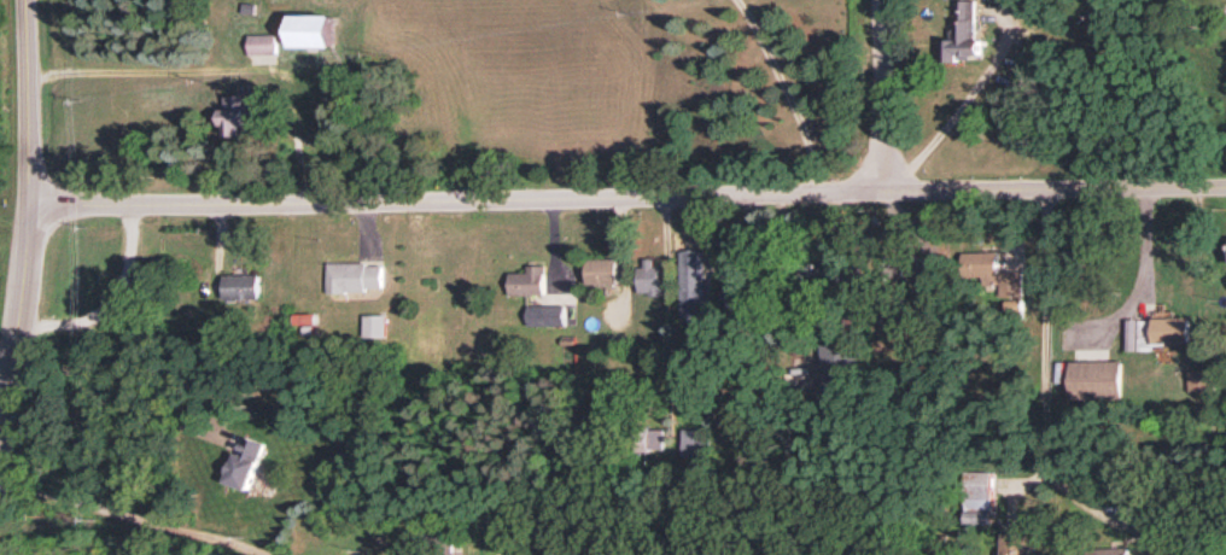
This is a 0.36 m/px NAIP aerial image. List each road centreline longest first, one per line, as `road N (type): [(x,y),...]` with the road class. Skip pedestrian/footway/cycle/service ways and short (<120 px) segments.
road 1 (residential): [(21,200),(1225,192)]
road 2 (tertiary): [(16,0),(21,200),(0,400)]

